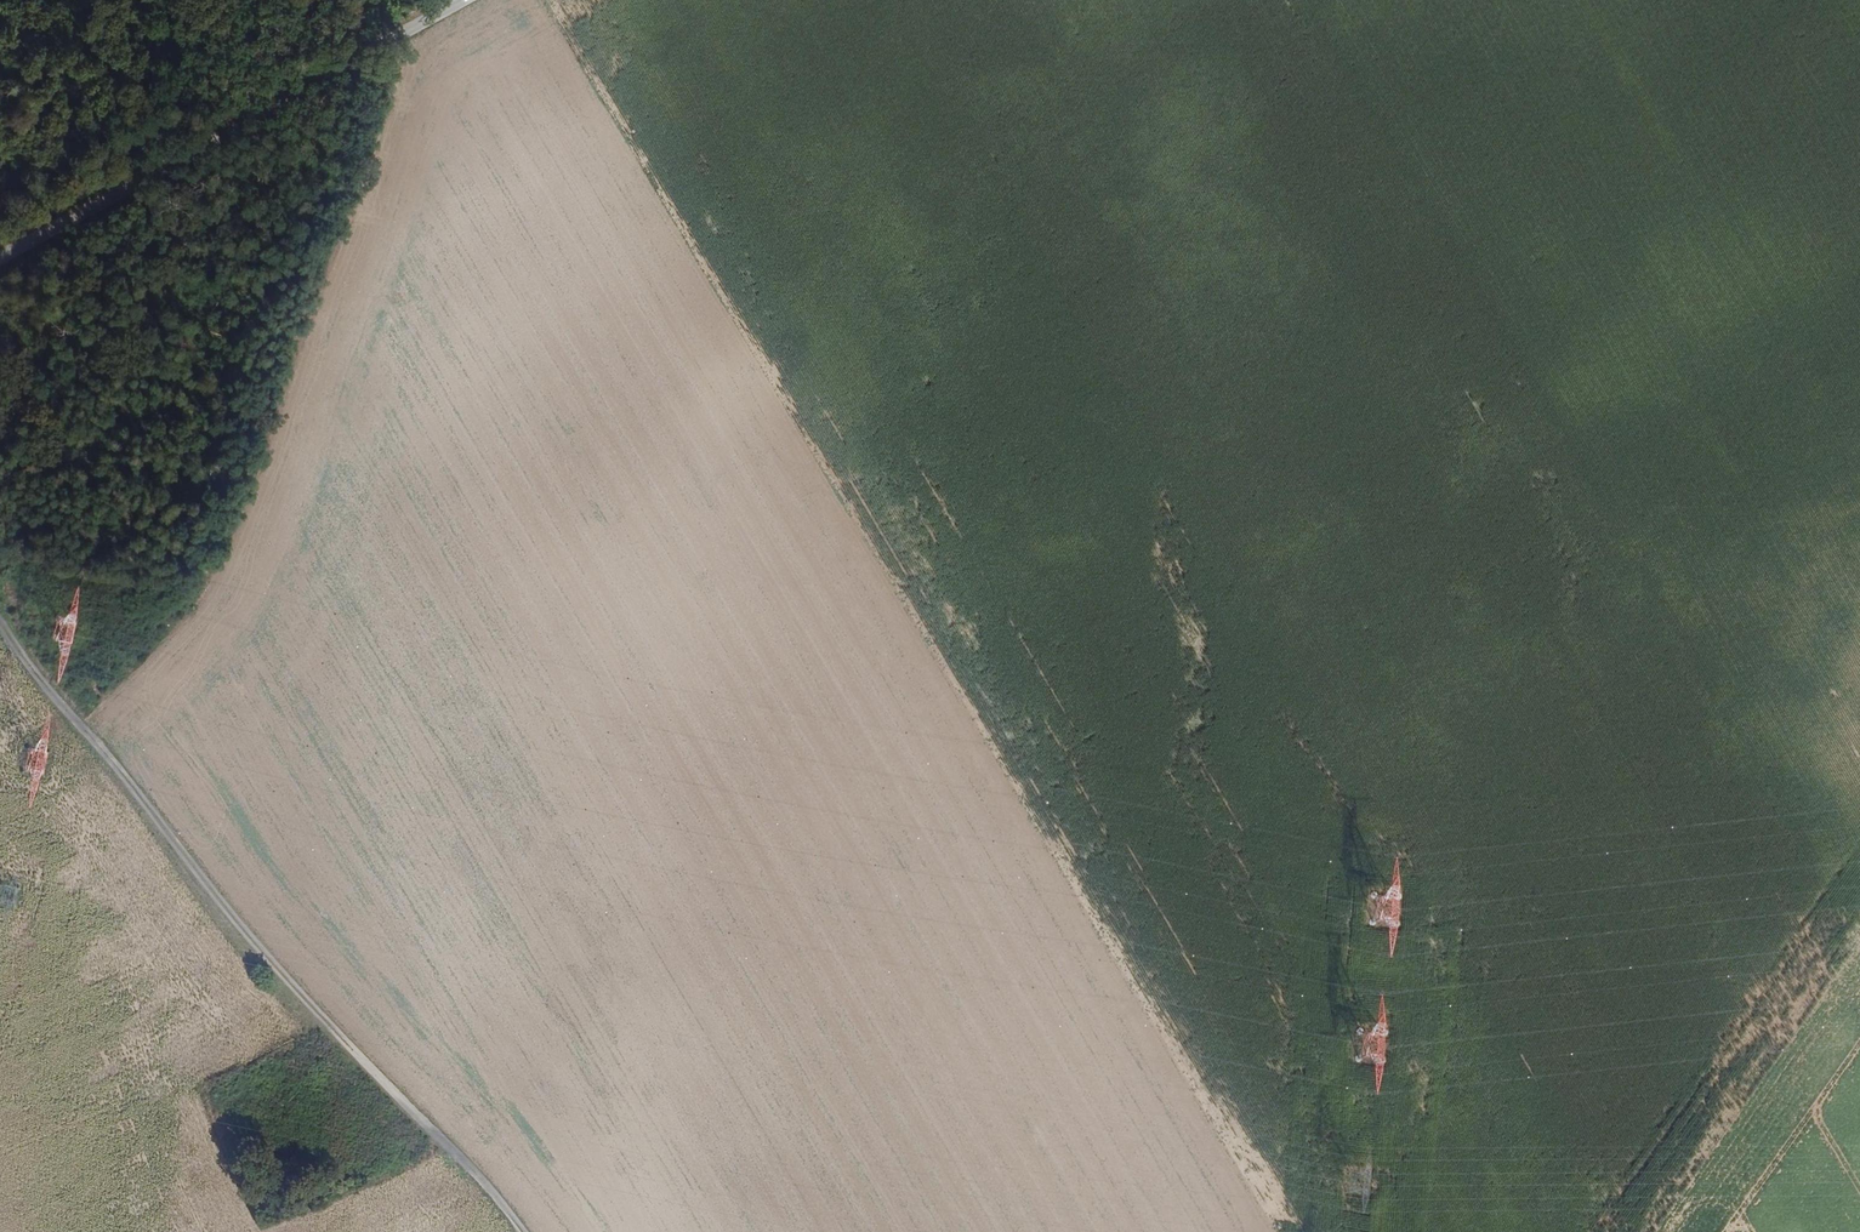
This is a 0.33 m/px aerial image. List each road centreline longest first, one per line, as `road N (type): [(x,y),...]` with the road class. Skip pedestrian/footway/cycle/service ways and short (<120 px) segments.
road 1 (track): [(522,1231),(246,932),(20,656),(0,620)]
road 2 (unclassified): [(0,258),(471,0)]

